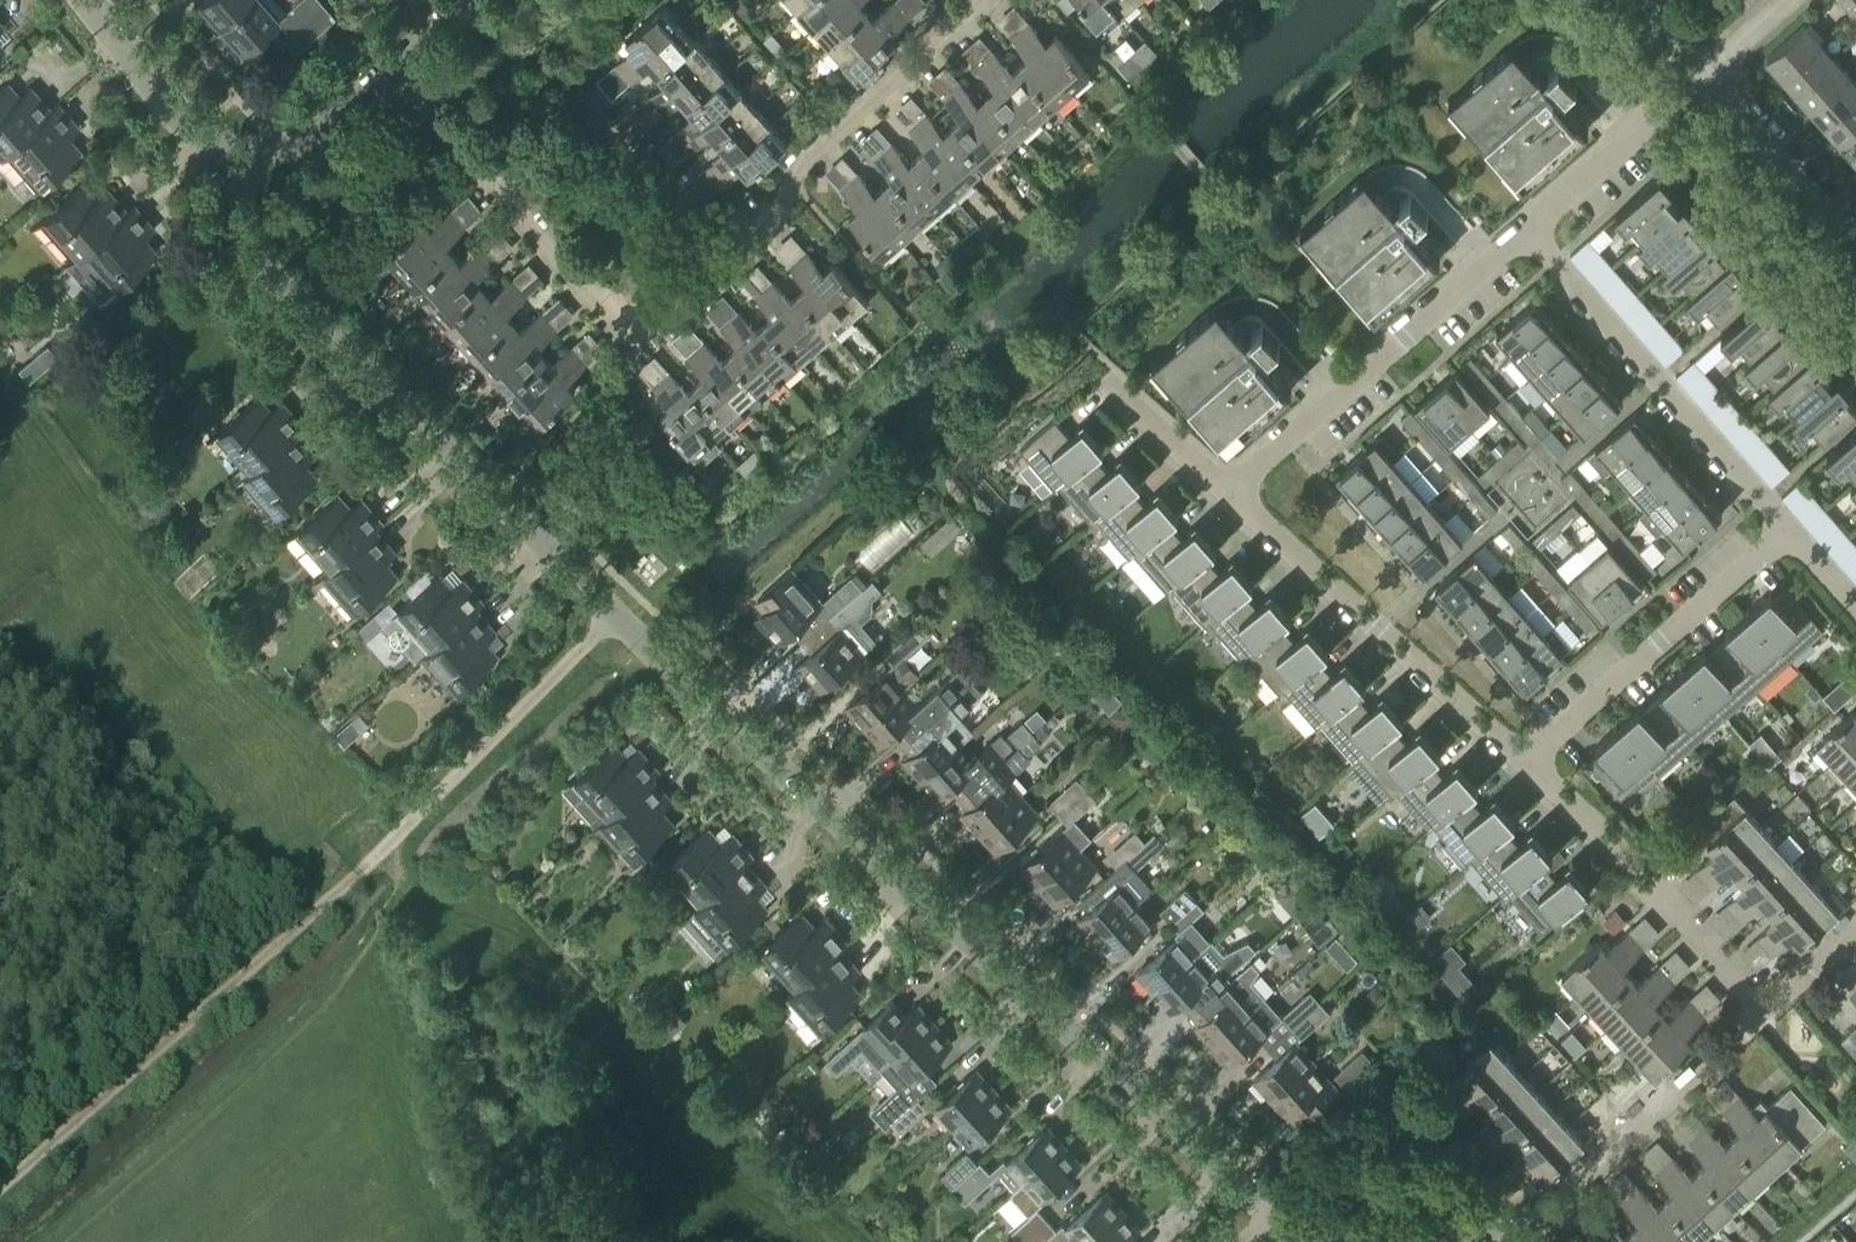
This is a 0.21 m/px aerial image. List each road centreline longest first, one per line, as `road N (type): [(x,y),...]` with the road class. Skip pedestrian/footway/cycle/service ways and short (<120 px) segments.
road 1 (residential): [(1257,1206),(614,617),(253,256),(246,151)]
road 2 (residential): [(719,264),(636,339),(395,70)]
road 3 (residential): [(1527,764),(1227,493)]
road 4 (residential): [(1227,493),(1526,232)]
road 5 (residential): [(1786,527),(1526,232)]
road 6 (residential): [(966,11),(808,161),(781,209),(719,264)]
road 7 (residential): [(1527,764),(1786,527)]
road 8 (residential): [(1515,1241),(1764,1013)]
road 9 (residential): [(1510,1241),(1443,1173),(1404,1176),(1347,1227),(1279,1227)]
road 10 (residential): [(1526,232),(1704,75)]
road 11 (residential): [(1855,248),(1704,75)]
road 12 (residential): [(246,151),(183,125),(85,0)]
road 13 (residential): [(719,264),(579,99)]
road 14 (residential): [(1764,1013),(1636,873)]
road 15 (residential): [(246,151),(304,144),(395,70)]
road 16 (residential): [(1227,493),(1108,386)]
road 17 (residential): [(1636,873),(1527,764)]
road 18 (residential): [(1764,1013),(1855,929)]

